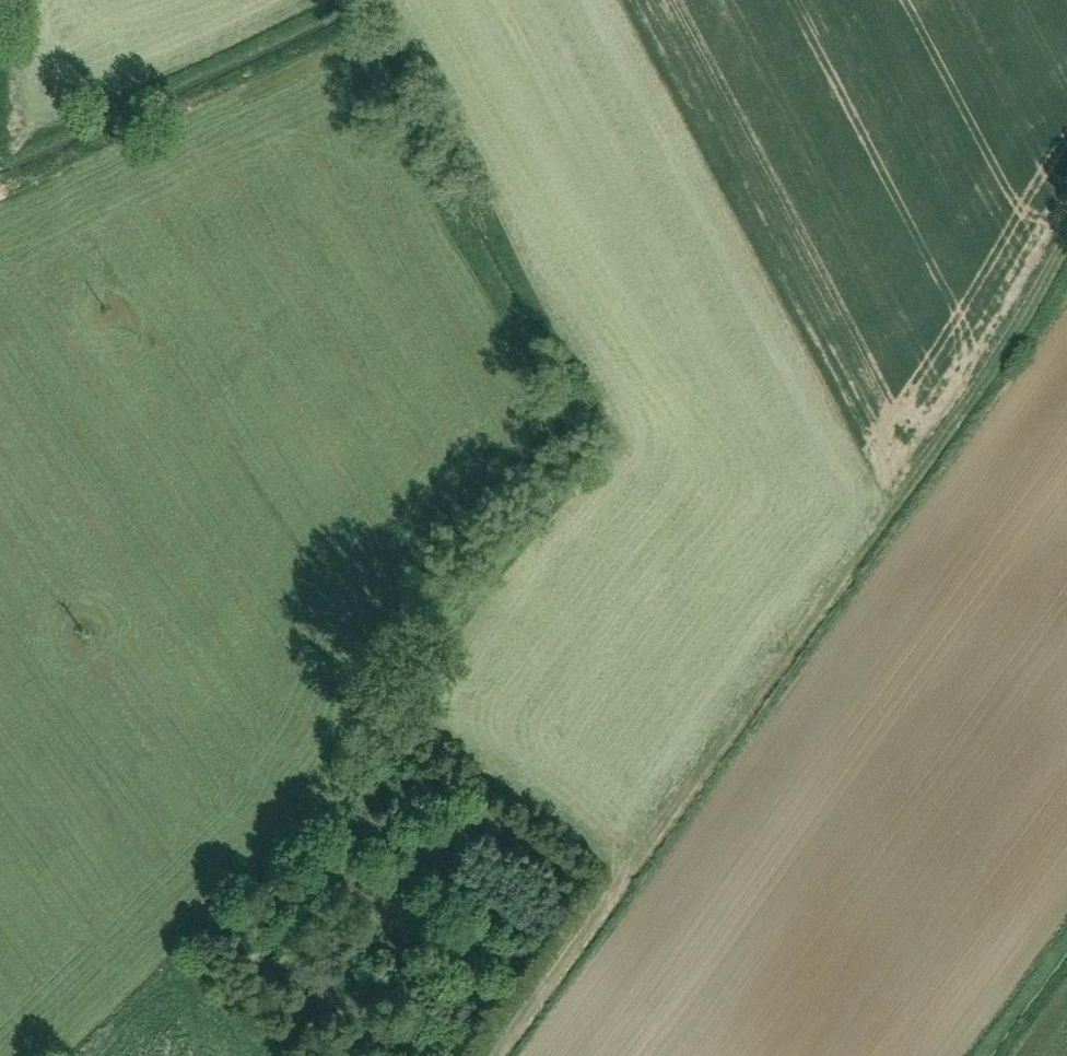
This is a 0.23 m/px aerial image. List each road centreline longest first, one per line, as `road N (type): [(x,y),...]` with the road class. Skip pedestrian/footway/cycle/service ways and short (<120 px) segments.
road 1 (track): [(1066,271),(755,677),(599,908),(485,1055)]

